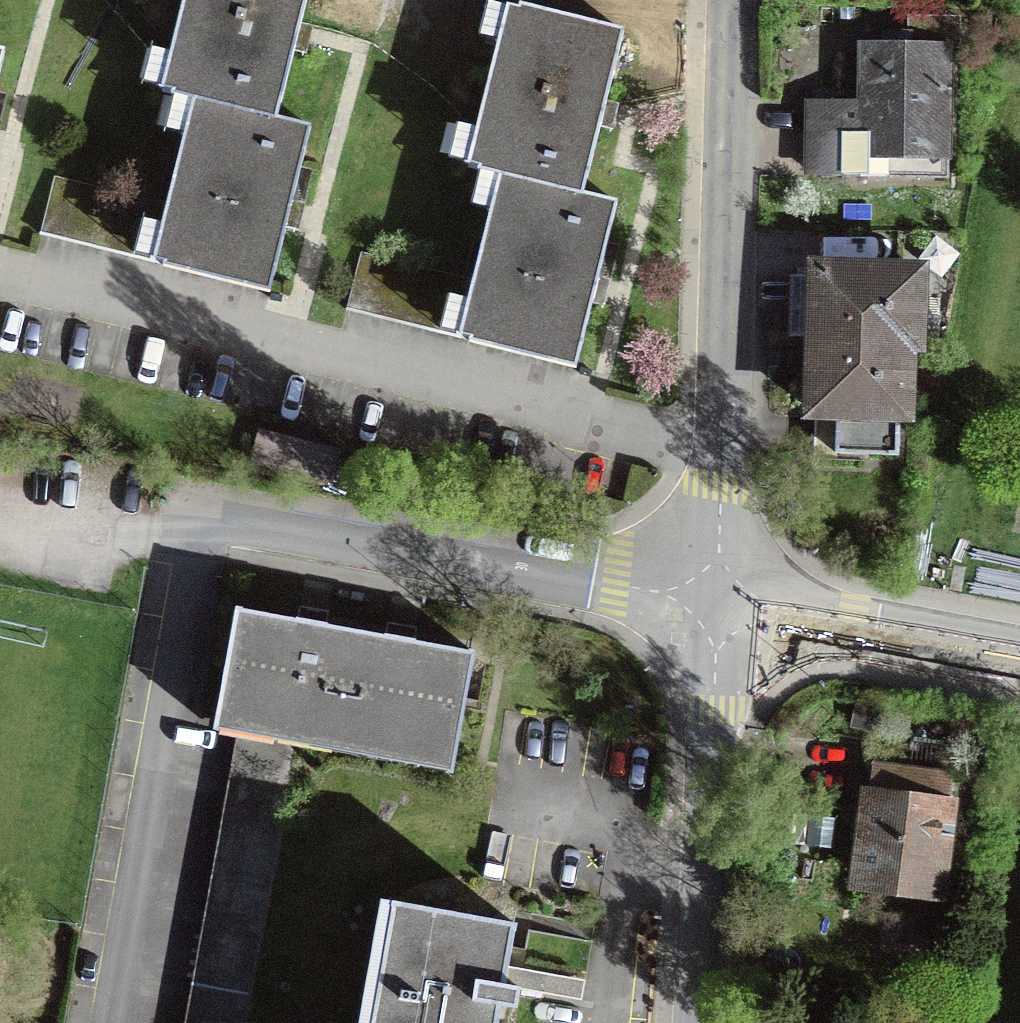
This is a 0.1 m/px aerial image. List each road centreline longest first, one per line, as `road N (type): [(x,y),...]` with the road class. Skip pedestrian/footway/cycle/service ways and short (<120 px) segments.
road 1 (residential): [(91,1022),(183,538),(197,511),(225,508),(731,608)]
road 2 (residential): [(731,608),(736,0)]
road 3 (residential): [(694,1022),(731,608)]
road 4 (residential): [(731,608),(1019,654)]

